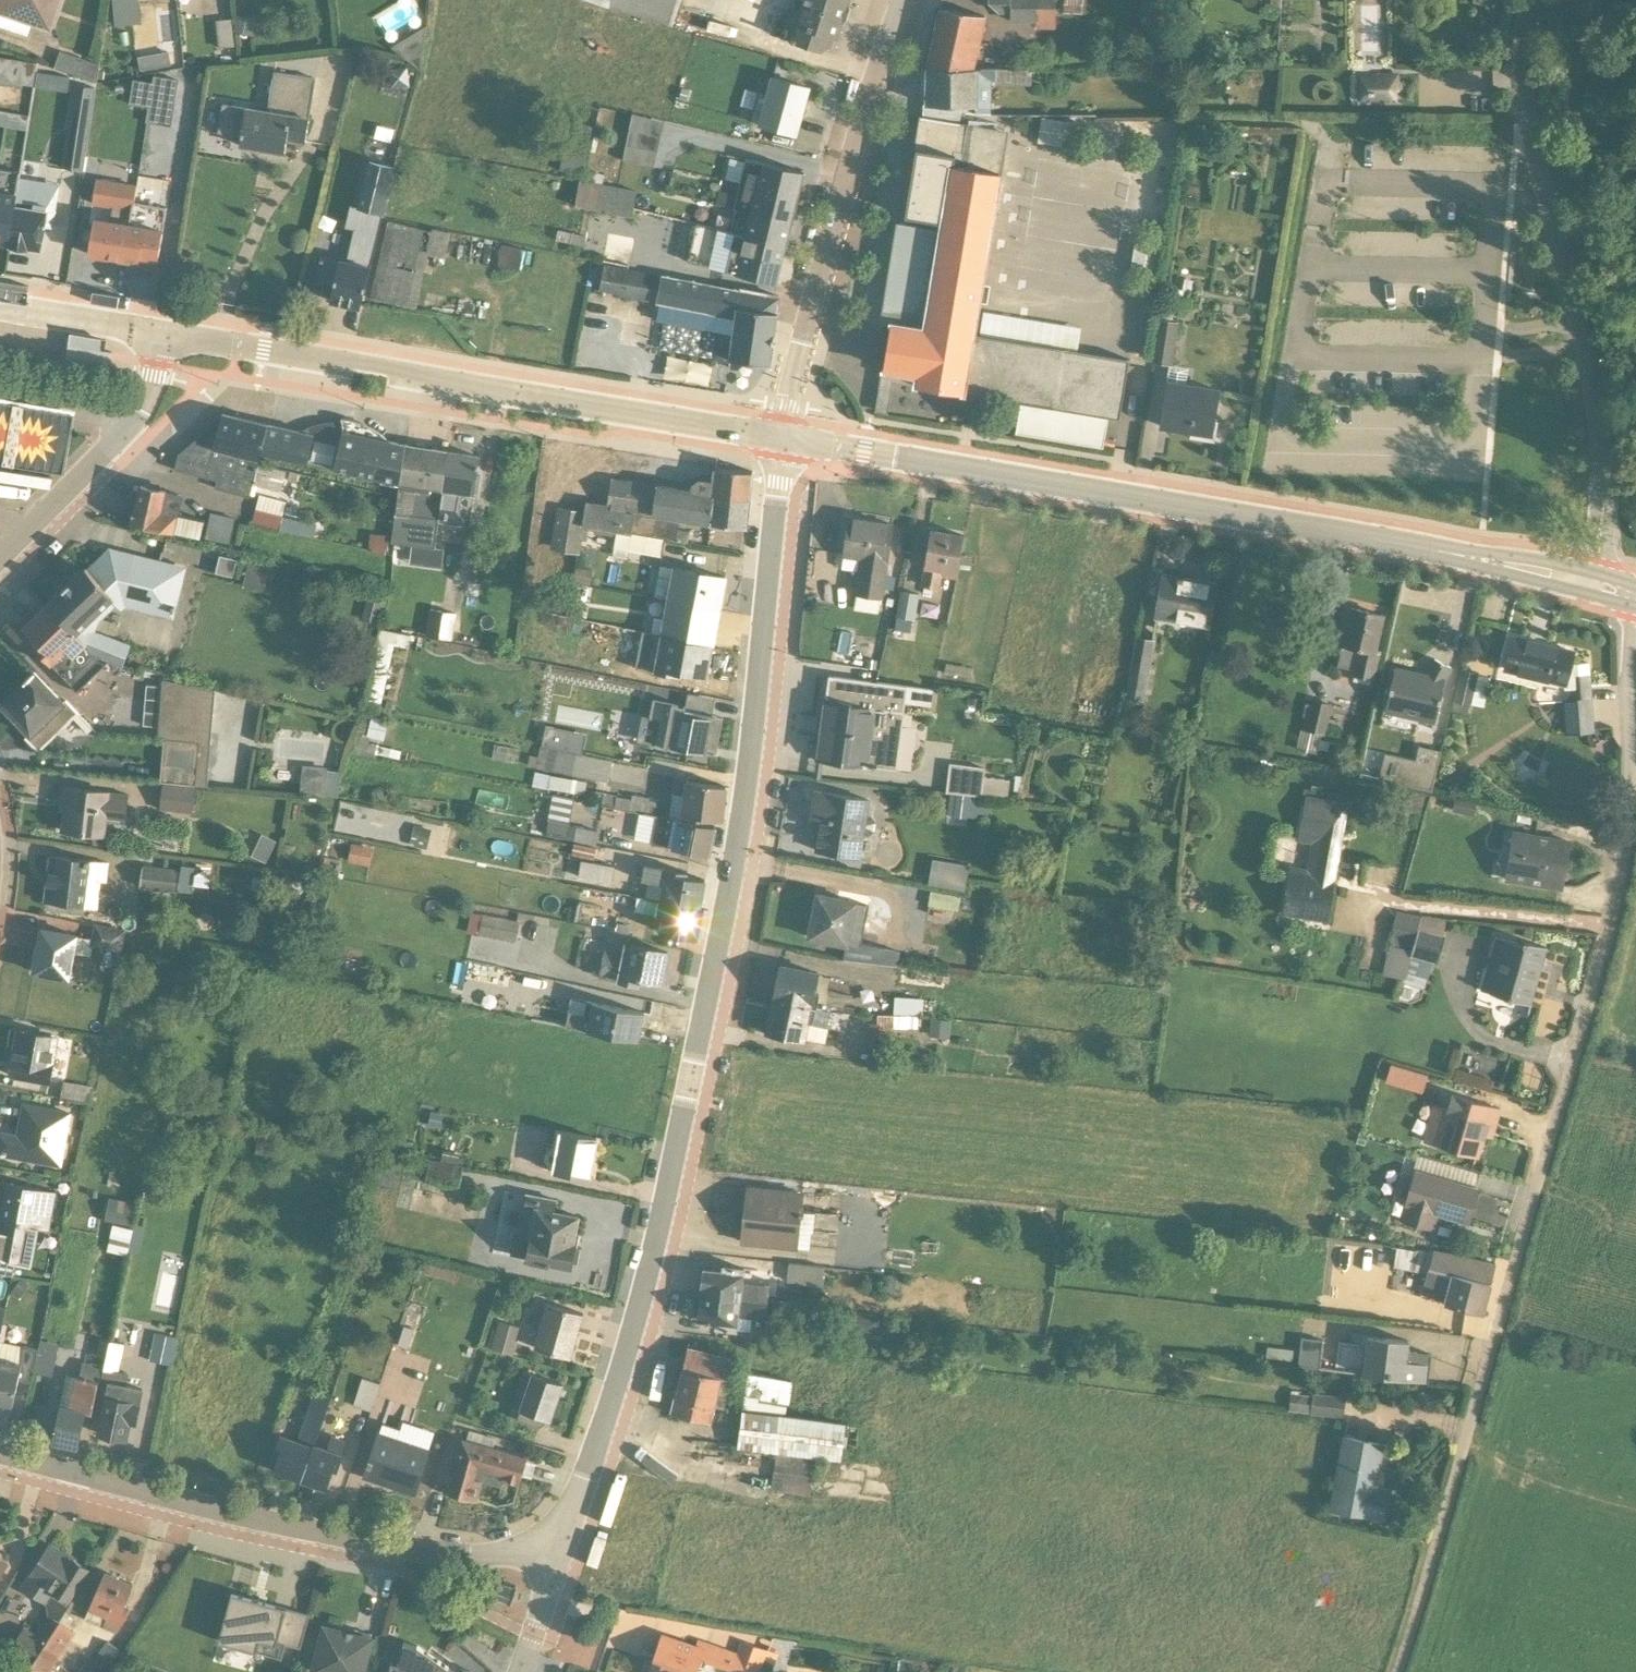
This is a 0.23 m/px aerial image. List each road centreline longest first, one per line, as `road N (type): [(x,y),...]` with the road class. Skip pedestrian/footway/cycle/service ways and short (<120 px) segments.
road 1 (residential): [(559,1542),(629,1328),(721,933),(747,786),(779,438)]
road 2 (residential): [(1635,601),(1617,905),(1474,1409),(1390,1671)]
road 3 (tertiary): [(1588,584),(1367,537),(779,438)]
road 4 (tertiary): [(779,438),(162,334)]
road 5 (residential): [(1531,0),(1531,112),(1603,478),(1588,584)]
road 6 (residential): [(0,1454),(333,1536),(477,1555),(559,1542)]
road 7 (residential): [(901,0),(854,141),(779,438)]
road 8 (residential): [(0,556),(134,421),(155,378),(162,334)]
road 9 (tertiary): [(162,334),(0,308)]
road 10 (residential): [(559,1542),(518,1671)]

